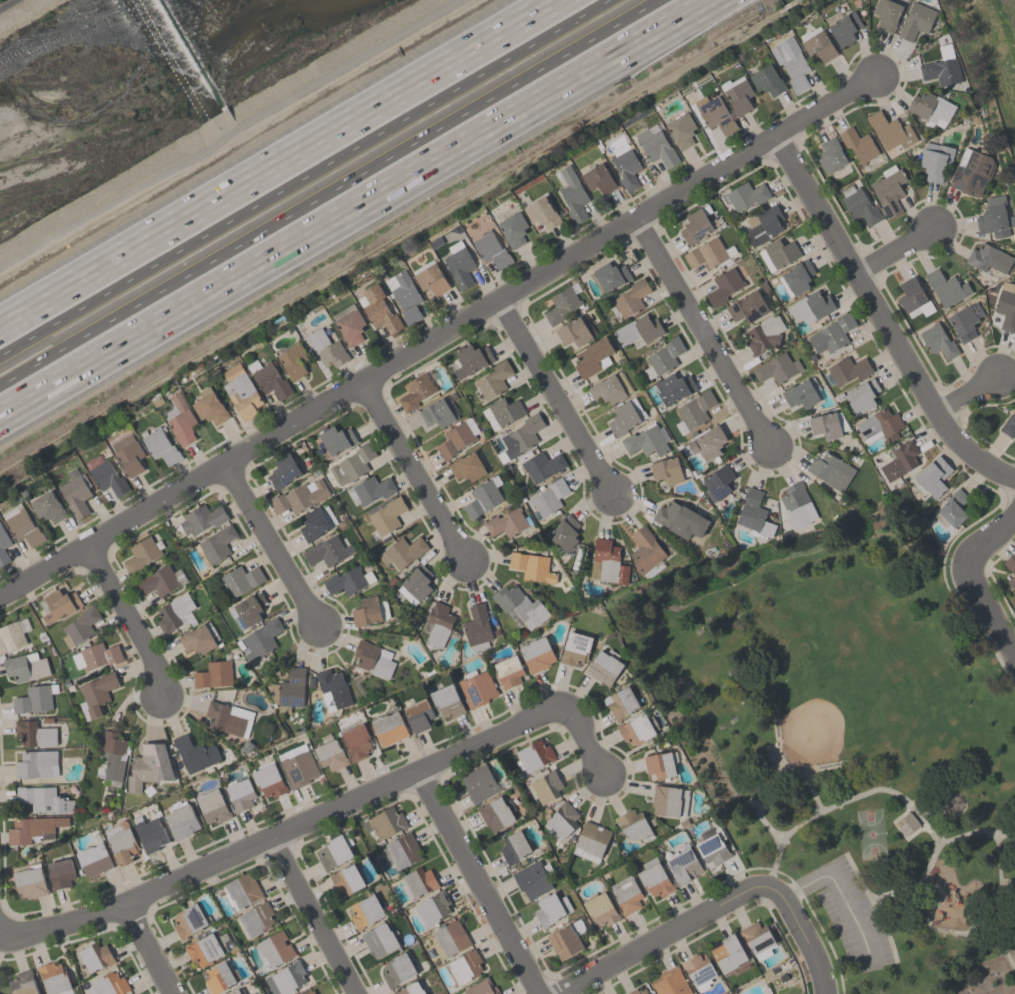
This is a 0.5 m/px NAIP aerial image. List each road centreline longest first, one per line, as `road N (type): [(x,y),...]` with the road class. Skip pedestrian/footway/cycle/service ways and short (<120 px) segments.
road 1 (residential): [(0,596),(878,73)]
road 2 (motorway): [(0,424),(706,0)]
road 3 (motorway): [(0,386),(658,0)]
road 4 (motorway): [(618,0),(0,362)]
road 5 (motorway): [(563,0),(0,328)]
road 6 (residential): [(0,934),(125,905),(564,704)]
road 7 (residential): [(1014,484),(951,433),(774,136)]
road 8 (residential): [(775,454),(634,218)]
road 9 (residential): [(540,993),(416,771)]
road 10 (residential): [(615,502),(498,298)]
road 11 (residential): [(552,993),(761,887)]
road 12 (residential): [(472,567),(360,383)]
road 13 (residential): [(321,629),(222,462)]
road 14 (residential): [(356,993),(268,838)]
road 15 (residential): [(160,698),(158,672),(80,549)]
road 16 (residential): [(1014,656),(966,564),(1014,520)]
road 17 (residential): [(761,887),(783,898),(817,959),(823,993)]

